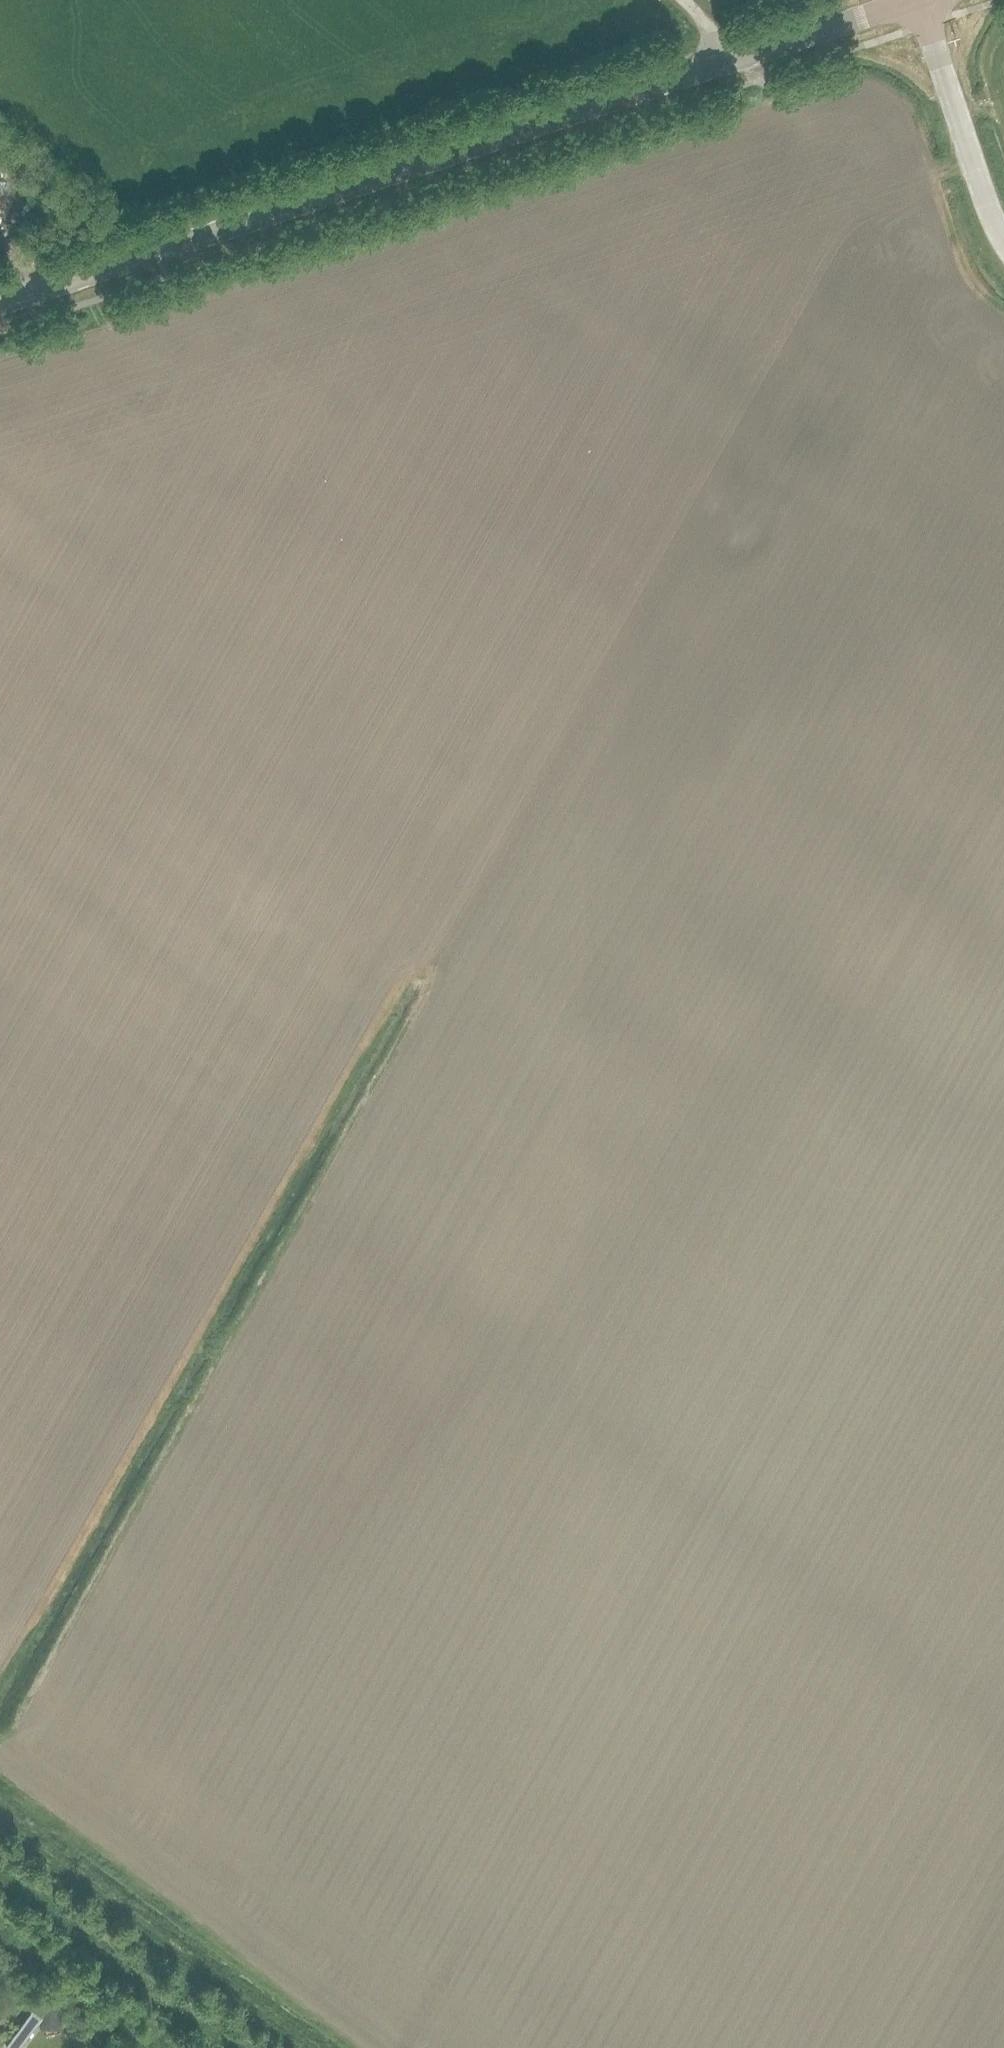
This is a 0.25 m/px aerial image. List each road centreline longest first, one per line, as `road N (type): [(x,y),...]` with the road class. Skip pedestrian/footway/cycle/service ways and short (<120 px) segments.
road 1 (secondary): [(0,306),(909,0)]
road 2 (tertiary): [(1003,245),(922,0)]

